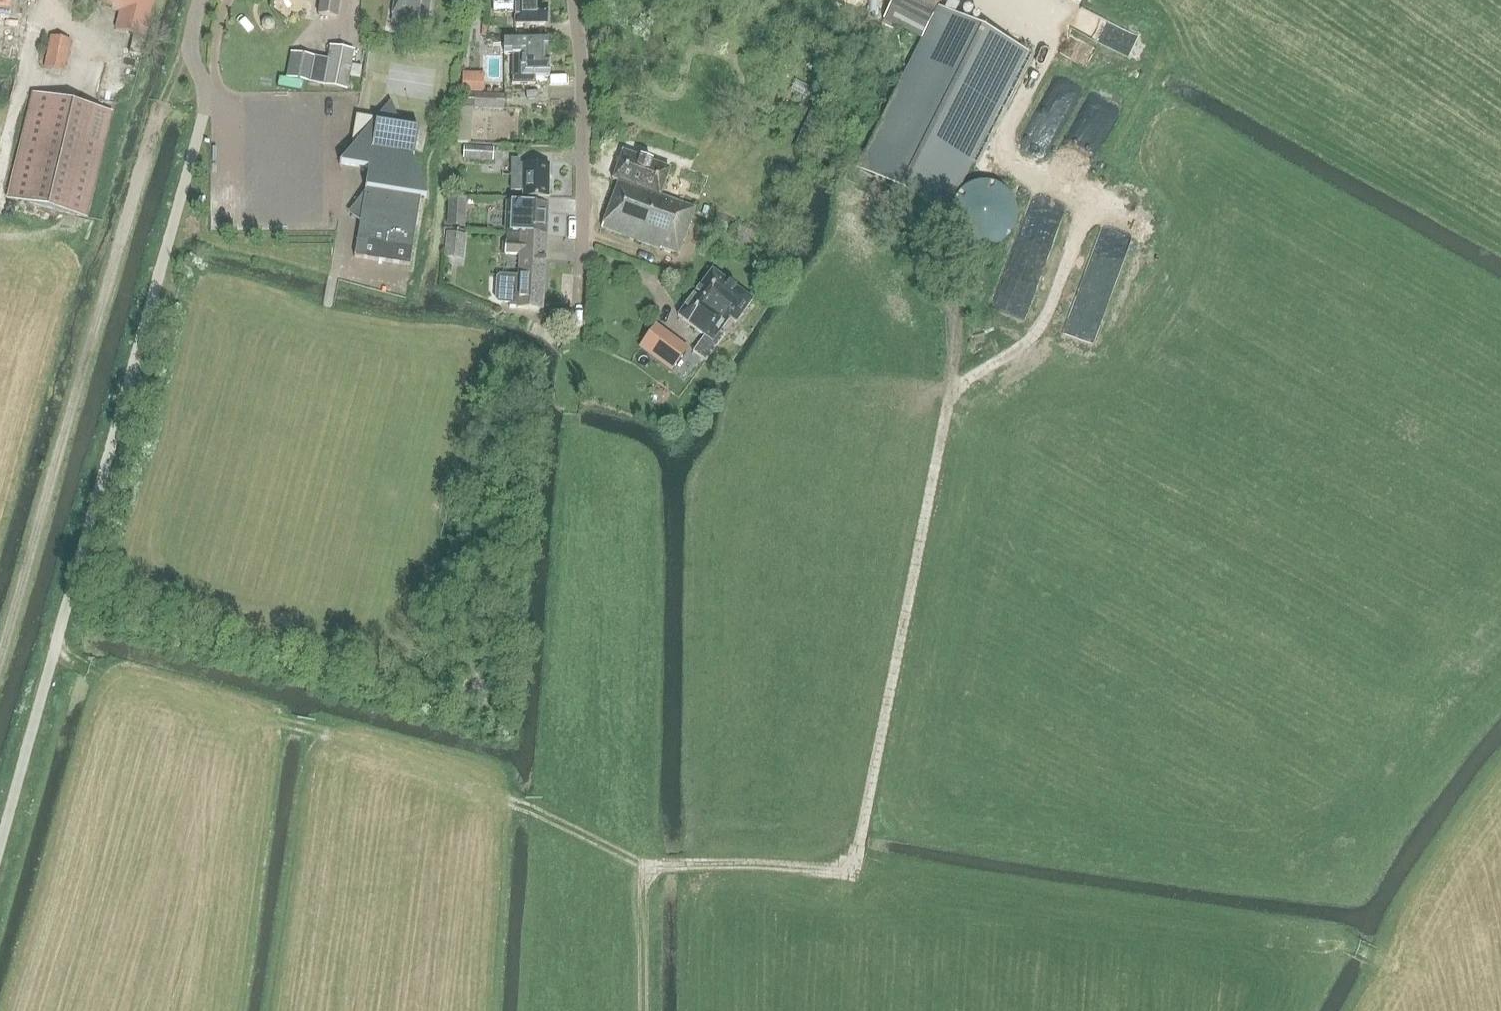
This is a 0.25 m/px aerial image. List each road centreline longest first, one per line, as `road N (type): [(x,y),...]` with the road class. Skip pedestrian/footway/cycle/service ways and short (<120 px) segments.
road 1 (track): [(1089,205),(1045,314),(1023,341),(951,390),(859,850),(848,871),(650,866),(521,806)]
road 2 (unclassified): [(0,844),(209,94)]
road 3 (track): [(188,51),(161,107),(0,665)]
road 4 (residential): [(578,327),(583,97),(574,0)]
road 5 (track): [(951,390),(952,261),(927,229),(879,196)]
road 6 (track): [(650,866),(644,1010)]
road 7 (track): [(0,178),(30,59)]

